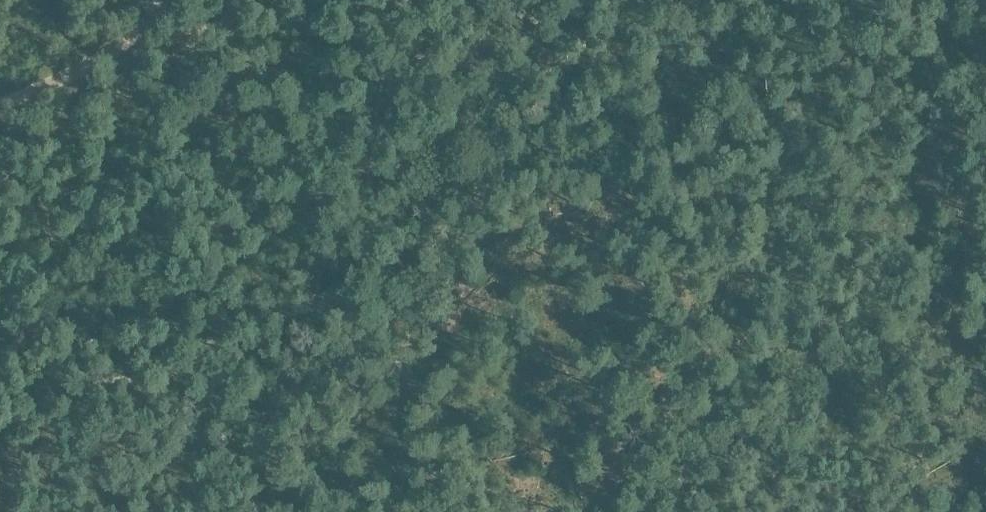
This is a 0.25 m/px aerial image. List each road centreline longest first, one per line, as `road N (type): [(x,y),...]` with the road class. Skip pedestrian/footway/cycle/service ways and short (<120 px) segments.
road 1 (track): [(0,108),(107,56),(164,0)]

